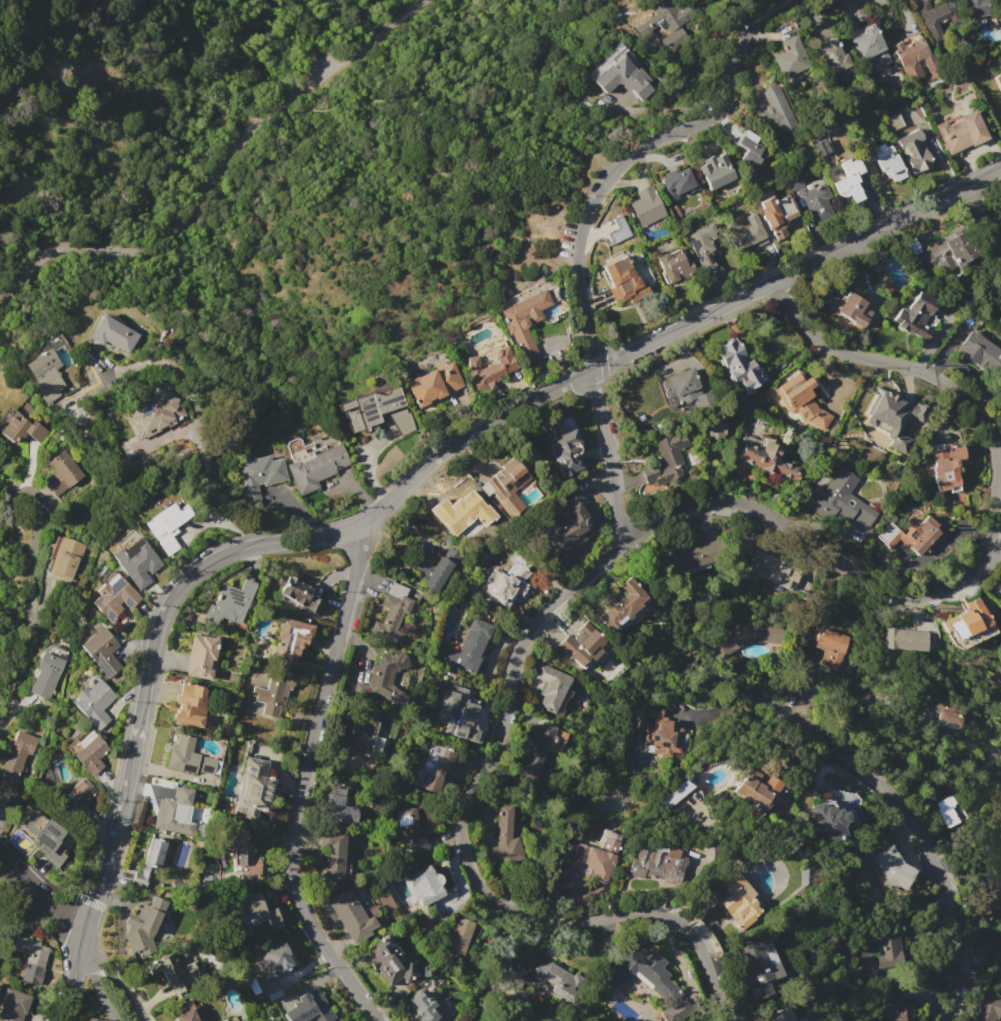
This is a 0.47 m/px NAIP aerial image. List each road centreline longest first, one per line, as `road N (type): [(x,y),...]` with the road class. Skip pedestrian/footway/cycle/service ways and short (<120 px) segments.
road 1 (secondary): [(1000,168),(450,445),(356,527),(223,550),(189,573),(159,625),(123,803),(61,1020)]
road 2 (residential): [(1000,511),(988,557),(964,583),(916,605),(868,586),(761,514),(685,505),(628,542),(527,631),(499,736),(462,822),(470,874),(538,927),(630,906),(666,916),(694,939),(727,1020)]
road 3 (residential): [(782,0),(742,50),(733,100),(707,129),(638,157),(595,202),(574,254),(628,542)]
road 4 (residential): [(356,527),(356,566),(292,837),(297,885),(329,962),(377,1020)]
road 5 (residential): [(949,1020),(961,973),(934,860),(885,794),(758,694)]
road 6 (residential): [(774,279),(808,339),(841,360),(937,379),(969,402),(1000,496)]
road 7 (residential): [(0,724),(34,642),(42,508),(23,478)]
road 8 (residential): [(146,1020),(132,994),(34,891)]

